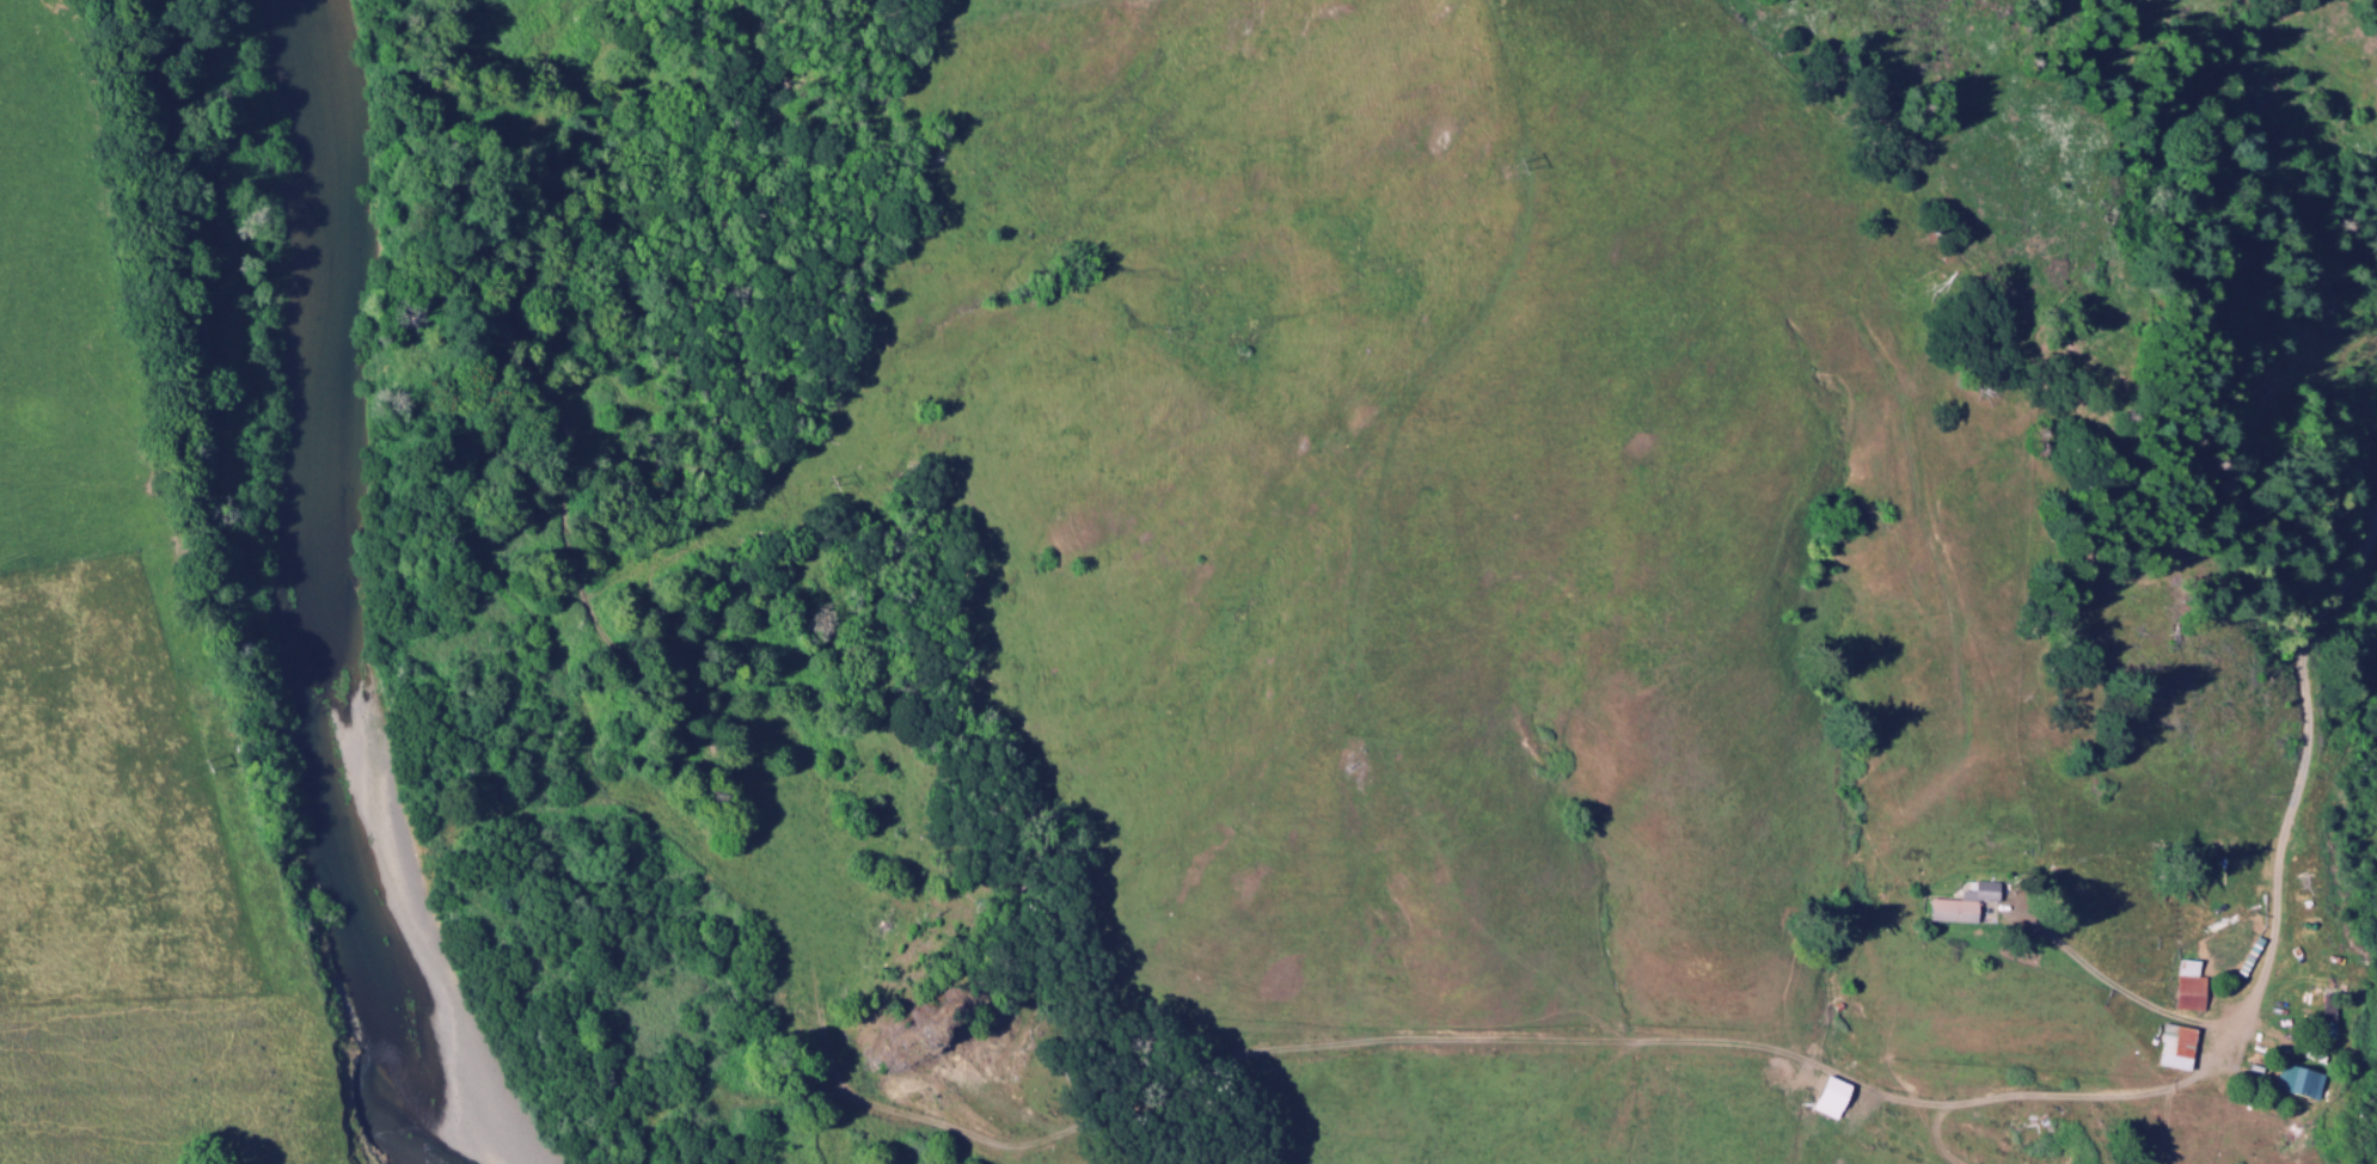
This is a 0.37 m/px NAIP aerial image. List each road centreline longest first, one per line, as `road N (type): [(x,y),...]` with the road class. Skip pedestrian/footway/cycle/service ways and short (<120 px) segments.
road 1 (residential): [(2376,511),(2316,627),(2302,767),(2275,868),(2273,935),(2262,978),(2219,1053)]

